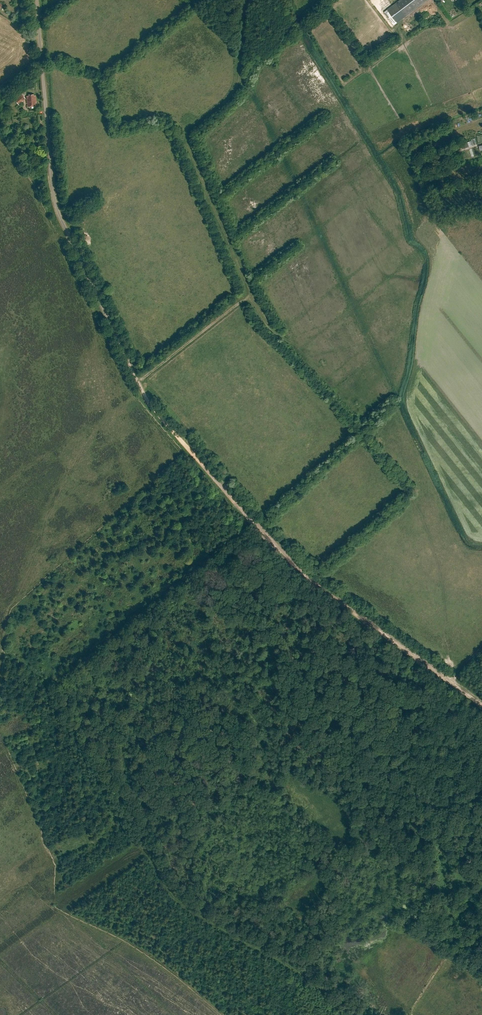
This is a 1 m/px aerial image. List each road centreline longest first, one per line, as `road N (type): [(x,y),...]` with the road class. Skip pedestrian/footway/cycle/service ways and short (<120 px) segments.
road 1 (track): [(138,382),(250,294),(186,140),(235,90),(248,0)]
road 2 (track): [(481,705),(305,577),(148,401)]
road 3 (unclassified): [(148,401),(55,208),(35,0)]
road 4 (track): [(349,1014),(297,970),(178,899),(152,857)]

